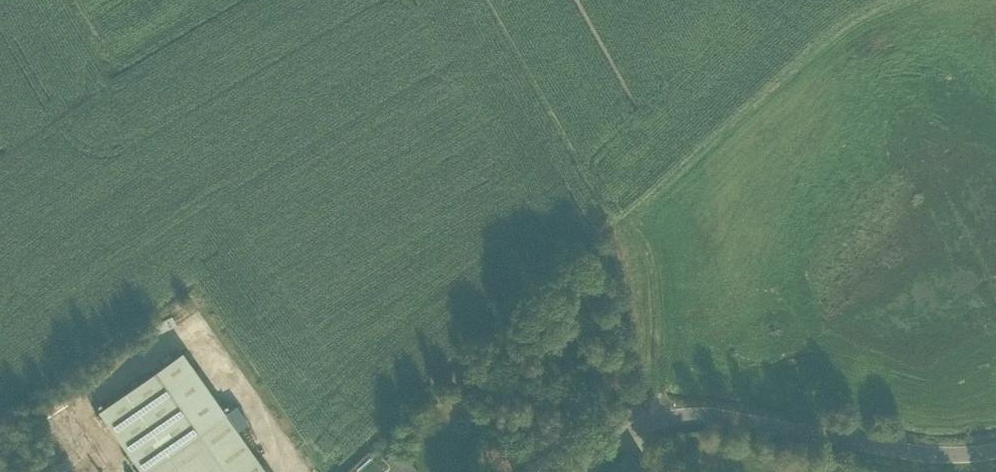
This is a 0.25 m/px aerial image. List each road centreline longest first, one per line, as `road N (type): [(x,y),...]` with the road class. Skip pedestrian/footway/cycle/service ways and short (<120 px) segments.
road 1 (unclassified): [(995,448),(905,450),(688,413),(634,428),(583,471)]

